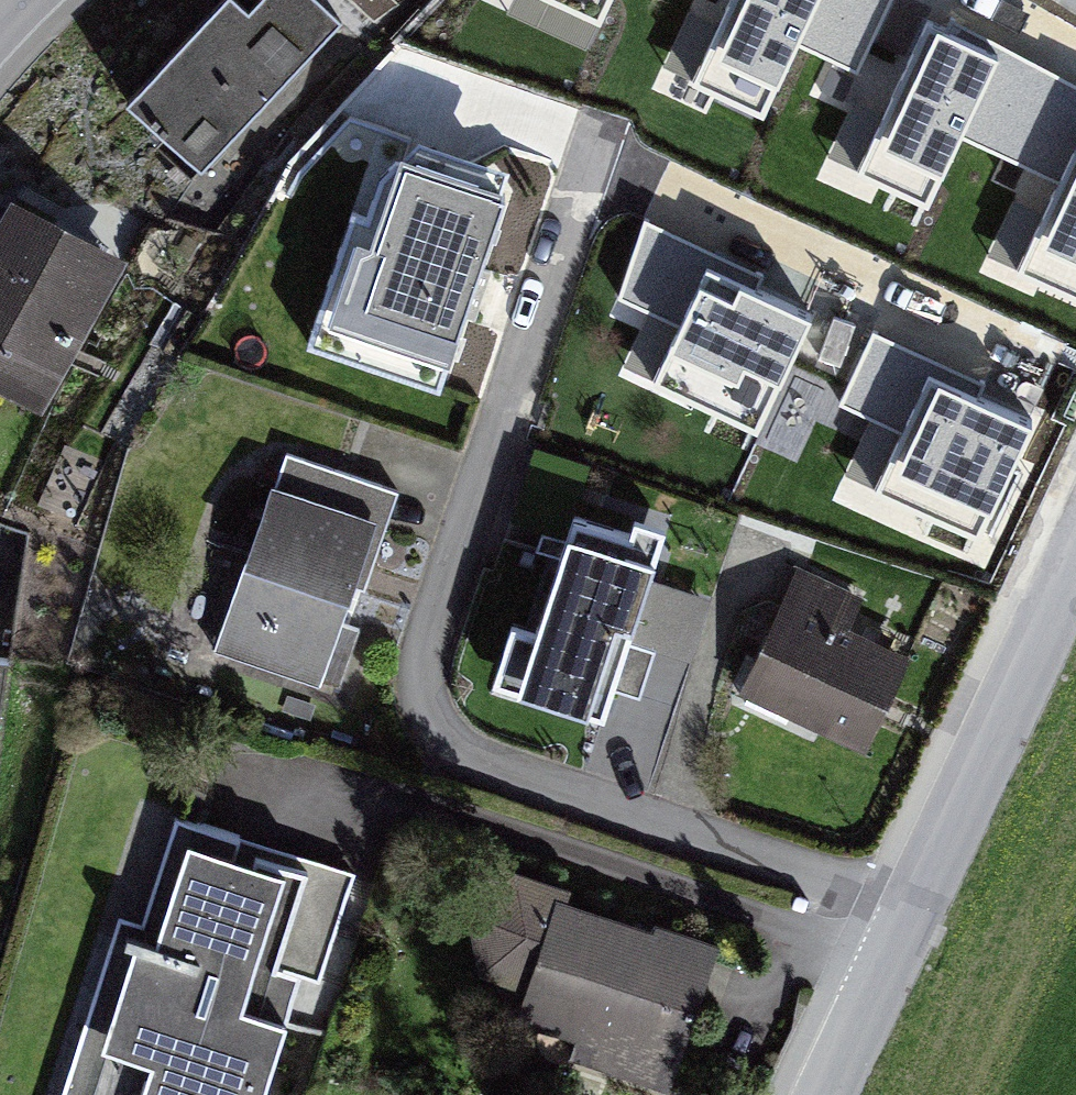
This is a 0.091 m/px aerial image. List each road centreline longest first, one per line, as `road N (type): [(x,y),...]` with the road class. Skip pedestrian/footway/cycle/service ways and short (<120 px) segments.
road 1 (residential): [(605,129),(424,656),(425,723),(456,749),(915,910)]
road 2 (residential): [(915,910),(1075,563)]
road 3 (residential): [(829,1094),(915,910)]

